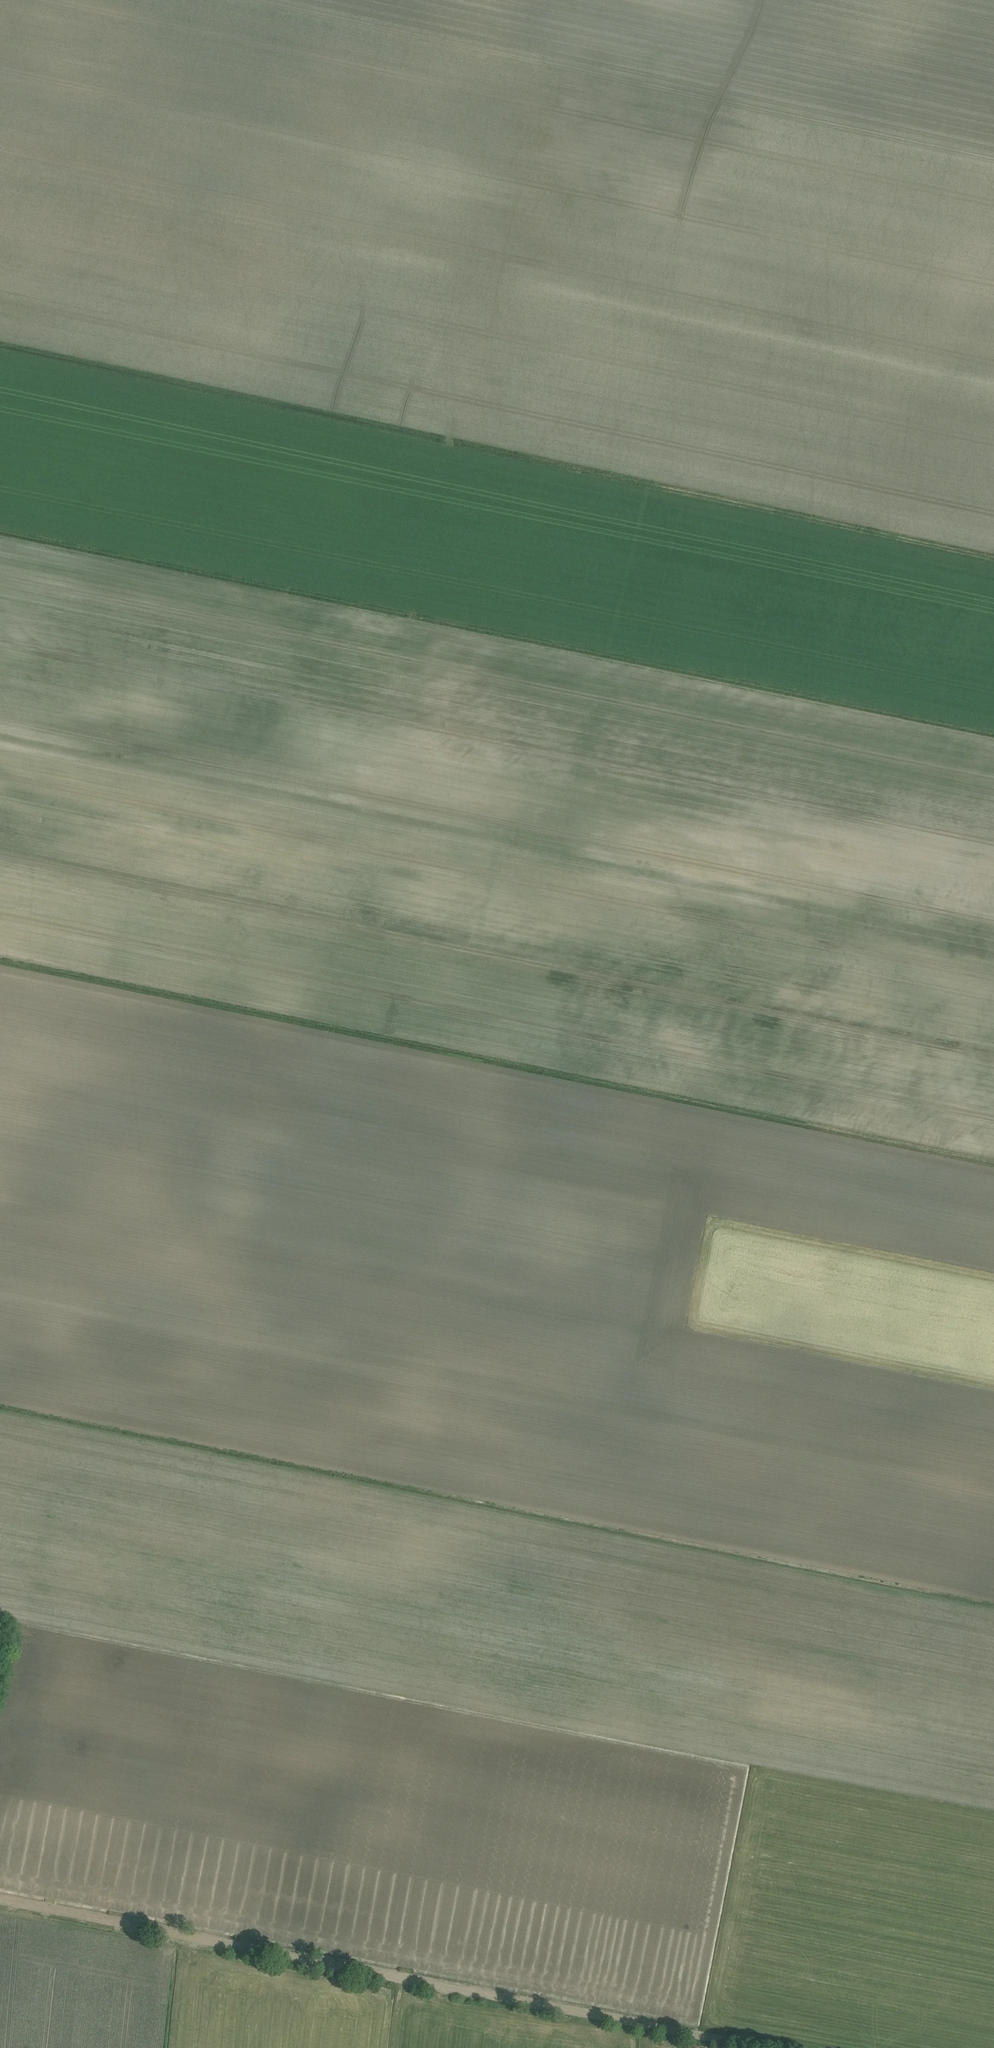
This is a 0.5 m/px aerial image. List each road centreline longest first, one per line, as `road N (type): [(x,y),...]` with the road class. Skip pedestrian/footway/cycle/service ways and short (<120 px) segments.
road 1 (track): [(0,1900),(767,2047)]
road 2 (track): [(452,448),(993,564)]

